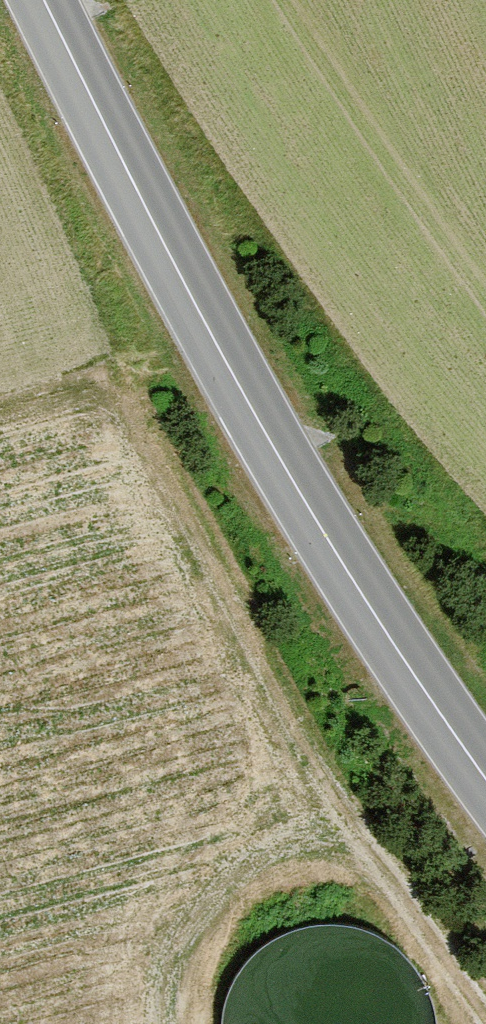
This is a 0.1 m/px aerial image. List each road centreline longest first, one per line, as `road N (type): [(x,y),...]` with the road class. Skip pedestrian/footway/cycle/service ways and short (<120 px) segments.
road 1 (secondary): [(485,772),(288,469),(45,0)]
road 2 (track): [(484,1023),(370,862),(116,350)]

